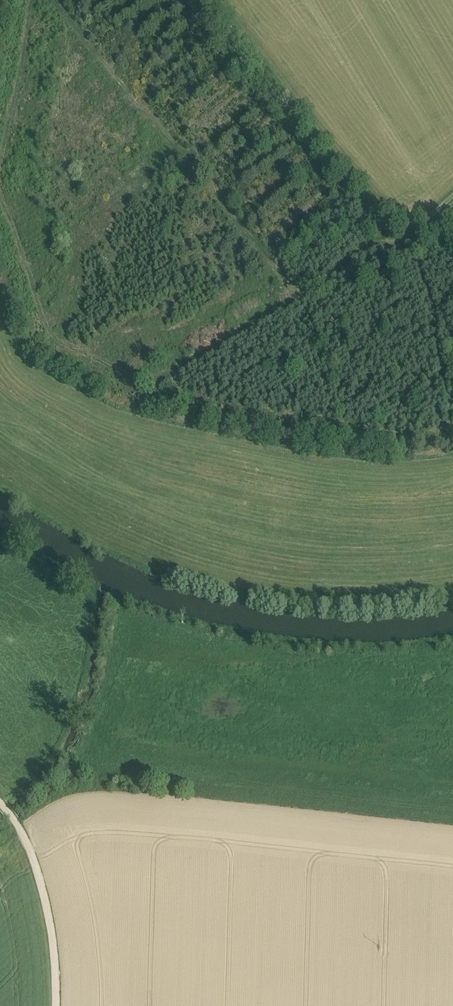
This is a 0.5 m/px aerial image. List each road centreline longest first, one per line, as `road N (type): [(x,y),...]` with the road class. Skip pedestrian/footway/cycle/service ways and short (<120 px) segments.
road 1 (track): [(60,1005),(53,916),(38,864),(0,800)]

